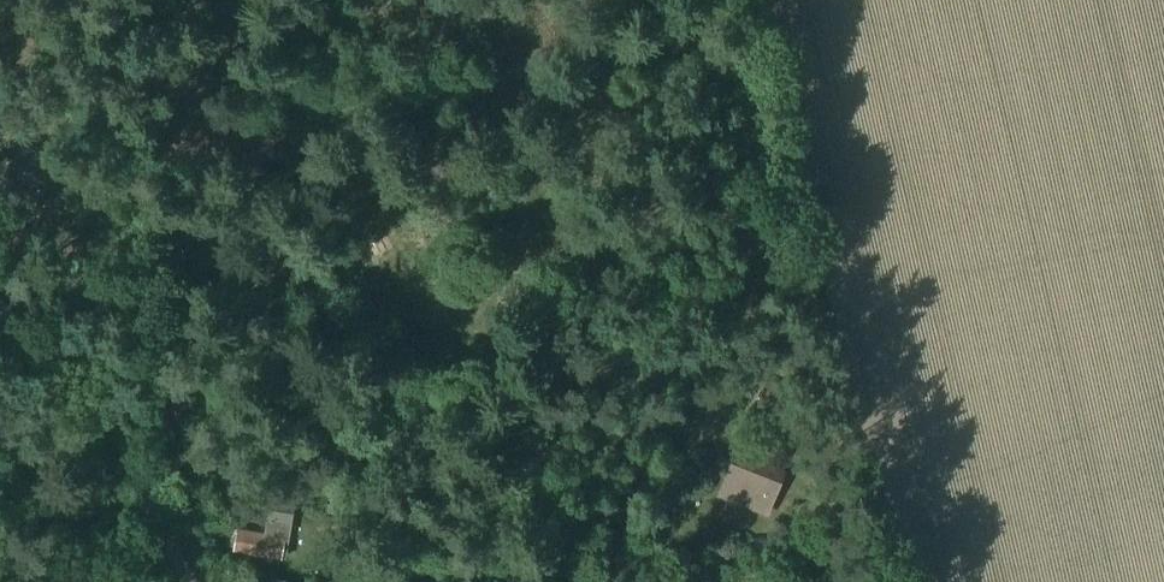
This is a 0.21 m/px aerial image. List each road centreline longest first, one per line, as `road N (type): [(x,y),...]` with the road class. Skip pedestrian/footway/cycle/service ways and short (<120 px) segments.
road 1 (track): [(0,309),(96,400),(151,489),(188,581)]

